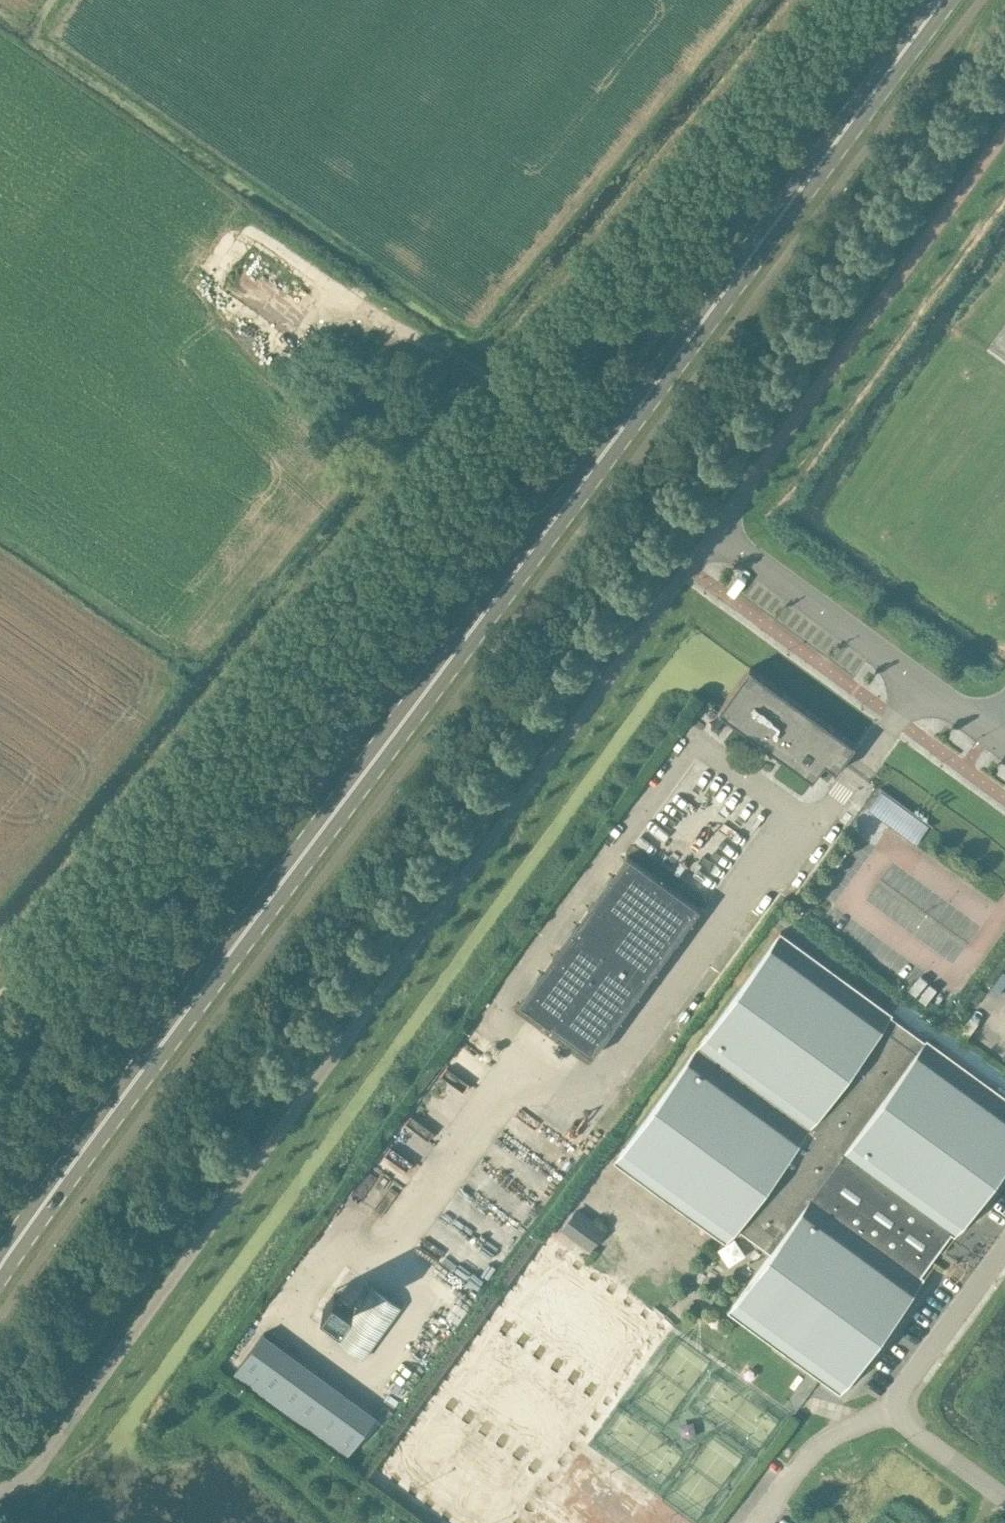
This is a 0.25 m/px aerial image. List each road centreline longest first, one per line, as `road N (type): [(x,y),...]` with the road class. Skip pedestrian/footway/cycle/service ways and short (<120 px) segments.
road 1 (secondary): [(0,1265),(942,0)]
road 2 (unclassified): [(0,1001),(844,0)]
road 3 (unclassified): [(0,1492),(33,1470),(714,535)]
road 4 (unclassified): [(988,734),(714,535)]
road 5 (unclassified): [(1004,1498),(910,1428),(898,1409),(1004,1252)]

